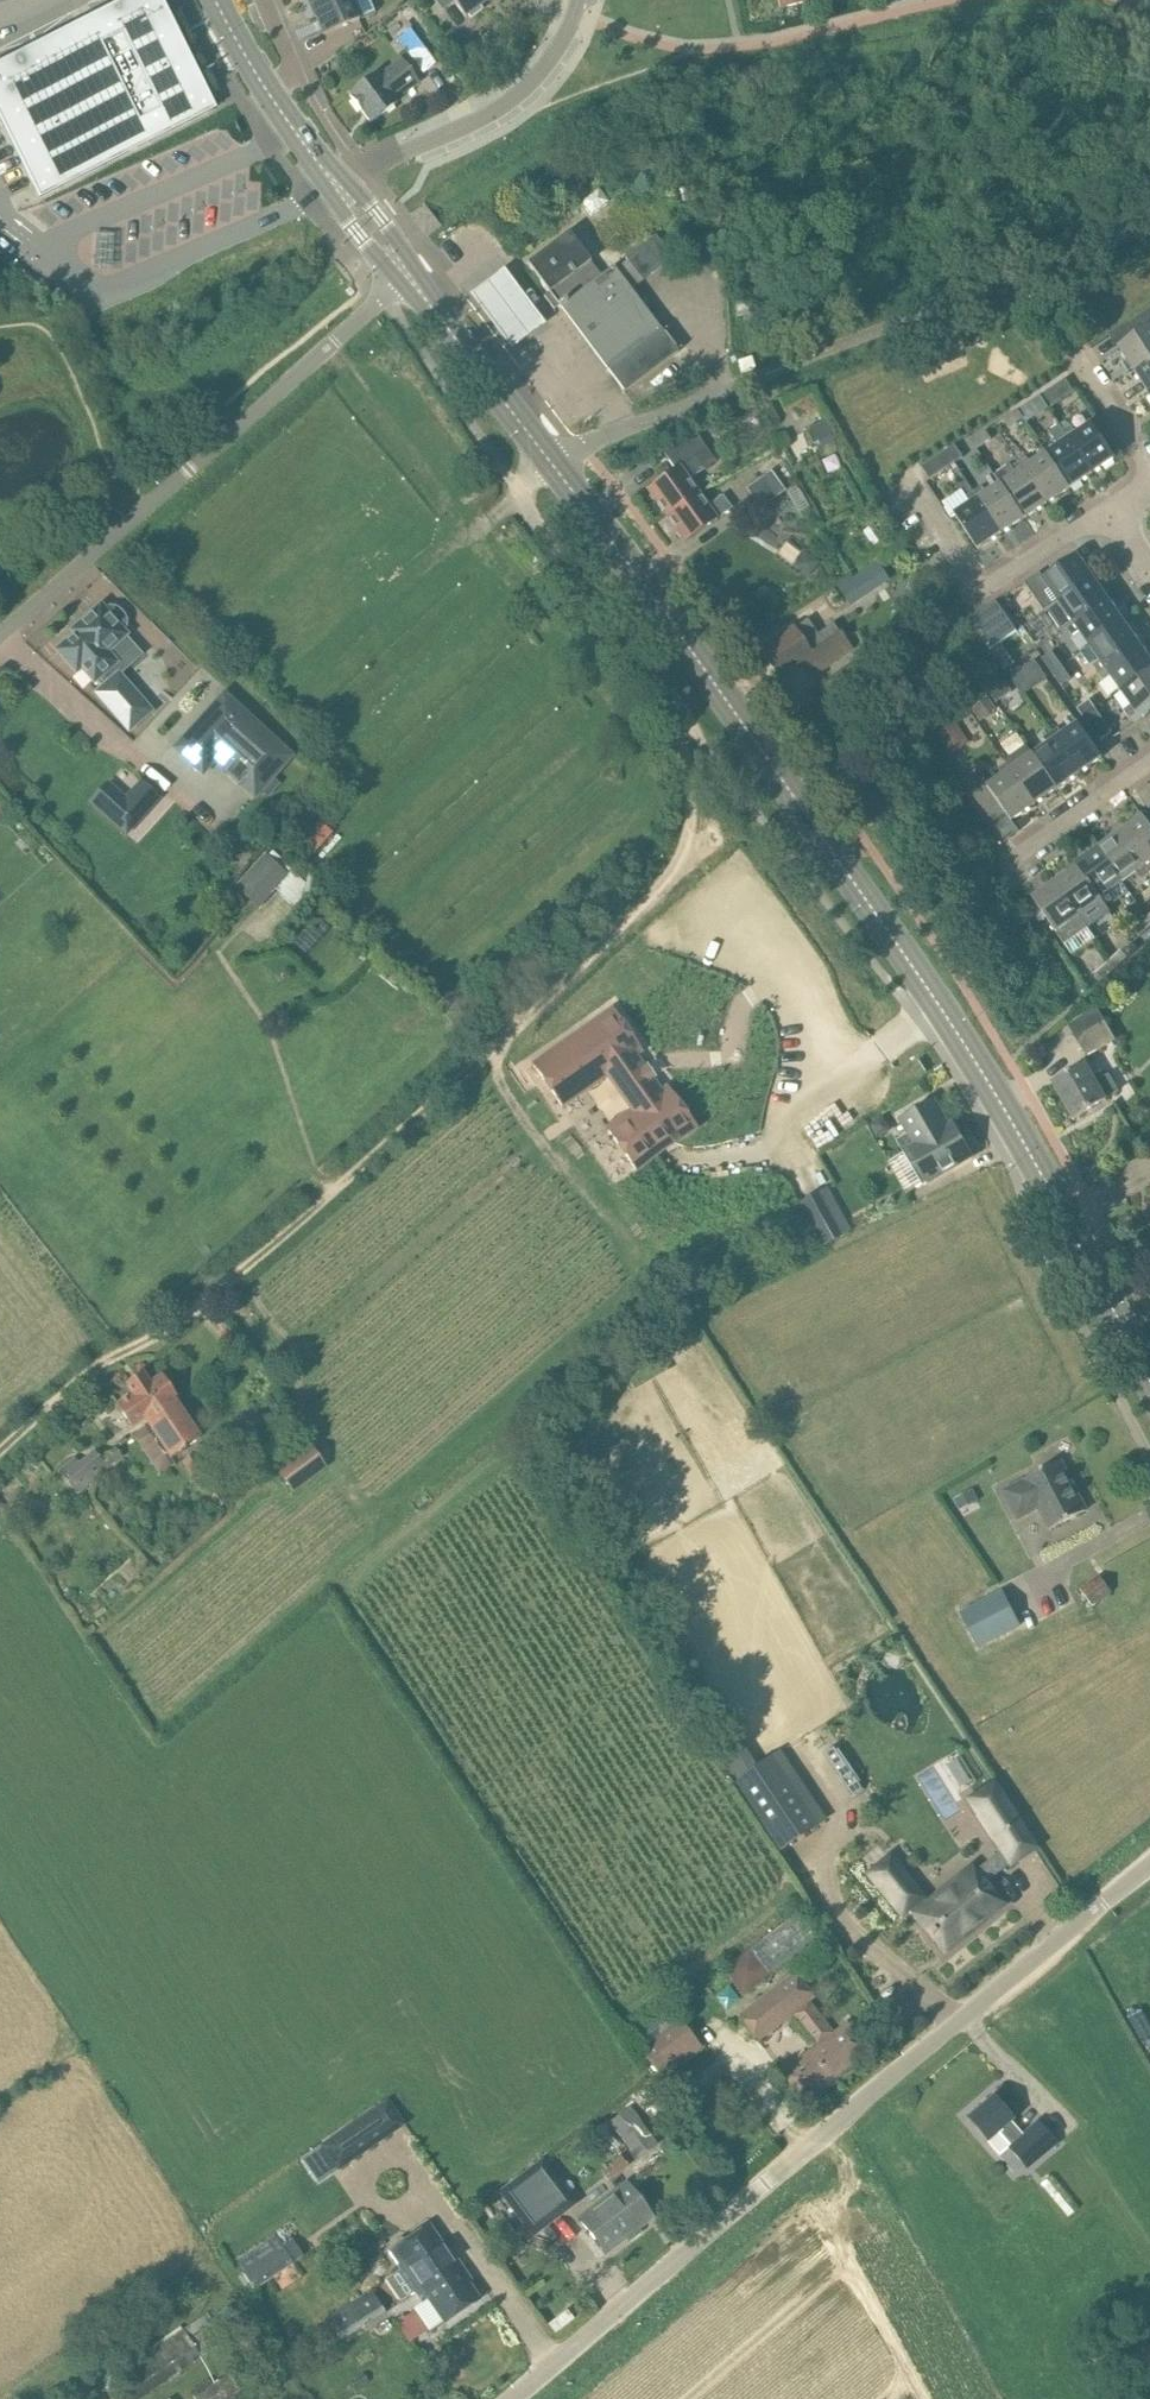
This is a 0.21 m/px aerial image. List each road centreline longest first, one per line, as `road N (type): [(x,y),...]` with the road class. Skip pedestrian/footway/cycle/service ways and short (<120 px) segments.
road 1 (track): [(0,1470),(24,1442),(331,1195),(528,1004),(689,831),(693,767),(642,659)]
road 2 (secondary): [(1149,1365),(966,1039),(554,461)]
road 3 (unclassified): [(511,2398),(1149,1864)]
road 4 (unclassified): [(0,635),(403,278)]
road 5 (residential): [(587,0),(567,47),(508,105),(410,151),(329,177)]
road 6 (residential): [(912,484),(978,589),(1112,512)]
road 7 (secondary): [(554,461),(403,278)]
road 8 (residential): [(1149,469),(1025,276)]
road 9 (residential): [(554,461),(744,381)]
road 10 (secondary): [(306,145),(219,0)]
road 11 (residential): [(1012,861),(1149,762)]
road 12 (residential): [(306,145),(285,50),(263,0)]
road 13 (secondary): [(403,278),(329,177)]

